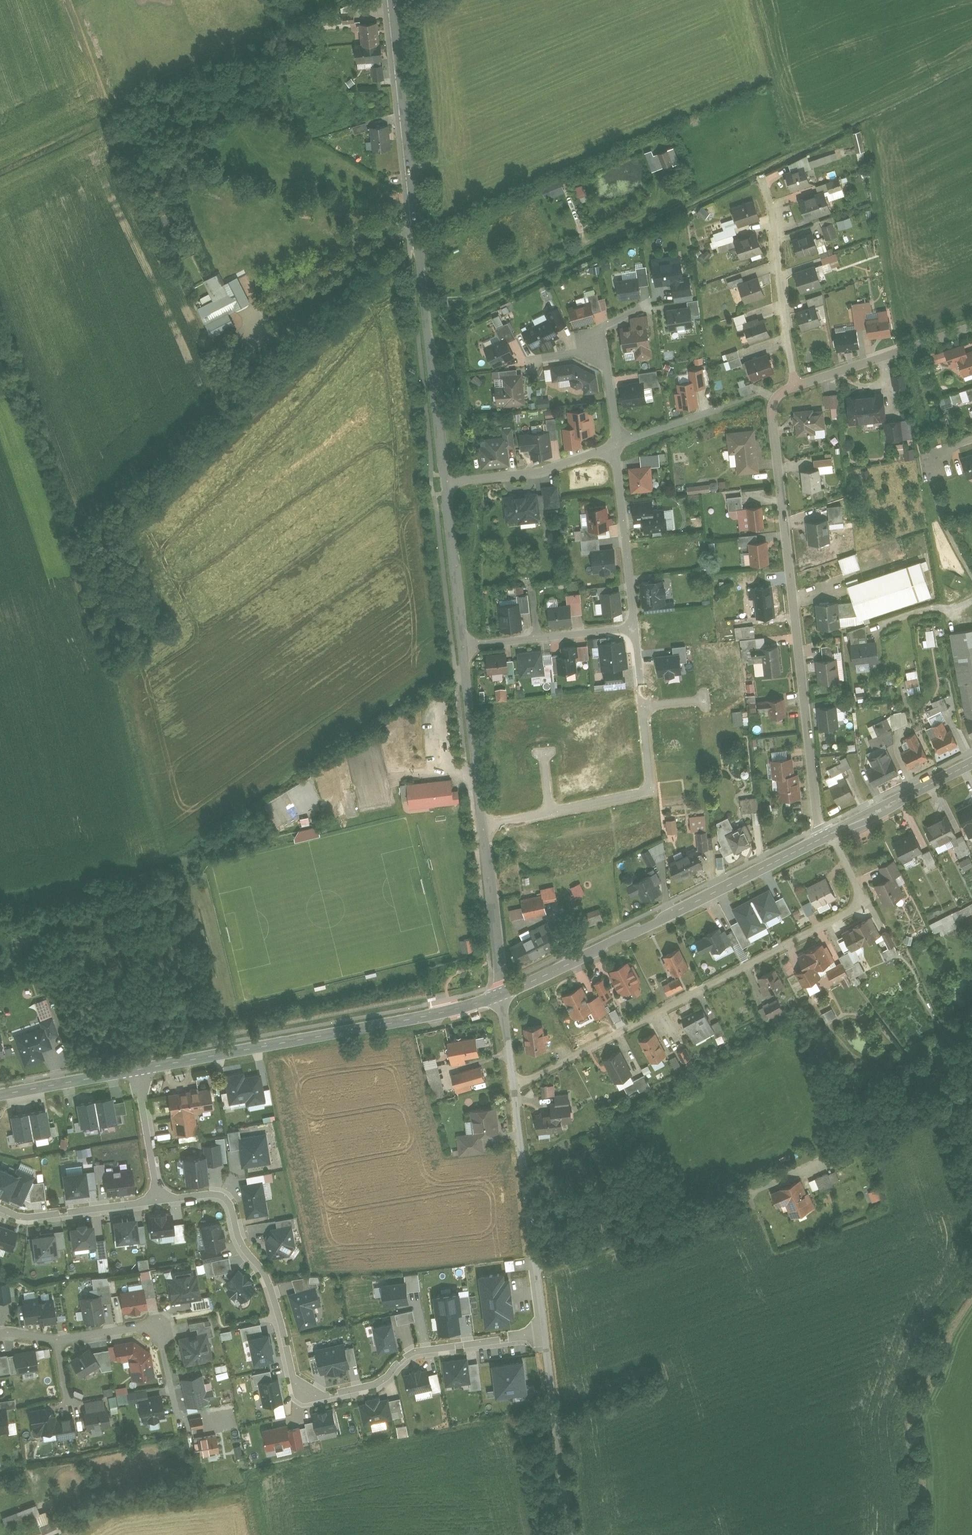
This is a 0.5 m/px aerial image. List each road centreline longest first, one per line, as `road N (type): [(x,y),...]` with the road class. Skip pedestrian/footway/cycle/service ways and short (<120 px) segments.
road 1 (residential): [(548,1332),(420,1349),(386,1376),(307,1393),(293,1372),(265,1275),(225,1200),(159,1200)]
road 2 (residential): [(450,484),(398,0)]
road 3 (residential): [(830,835),(863,895),(861,908),(518,1087)]
road 4 (residential): [(797,387),(777,400),(774,416),(821,821),(830,835)]
road 5 (tertiary): [(136,1073),(503,996)]
road 6 (tertiary): [(503,996),(830,835)]
road 7 (track): [(971,1078),(834,1166),(738,1199)]
road 8 (residential): [(548,1332),(518,1087)]
road 9 (residential): [(797,387),(764,178)]
road 10 (residential): [(60,1343),(160,1326),(182,1426)]
road 11 (residential): [(574,1534),(548,1332)]
road 12 (residential): [(620,444),(637,629)]
road 13 (residential): [(971,330),(797,387)]
road 14 (residential): [(550,813),(645,792),(643,707)]
road 15 (residential): [(486,826),(467,648)]
road 16 (residential): [(450,484),(534,475),(620,444)]
road 17 (residential): [(503,996),(486,826)]
road 18 (residential): [(467,648),(450,484)]
road 19 (residential): [(159,1200),(45,1217),(0,1208)]
road 20 (tertiary): [(830,835),(971,765)]
road 21 (tertiary): [(0,1097),(136,1073)]
road 22 (residential): [(159,1200),(136,1073)]

